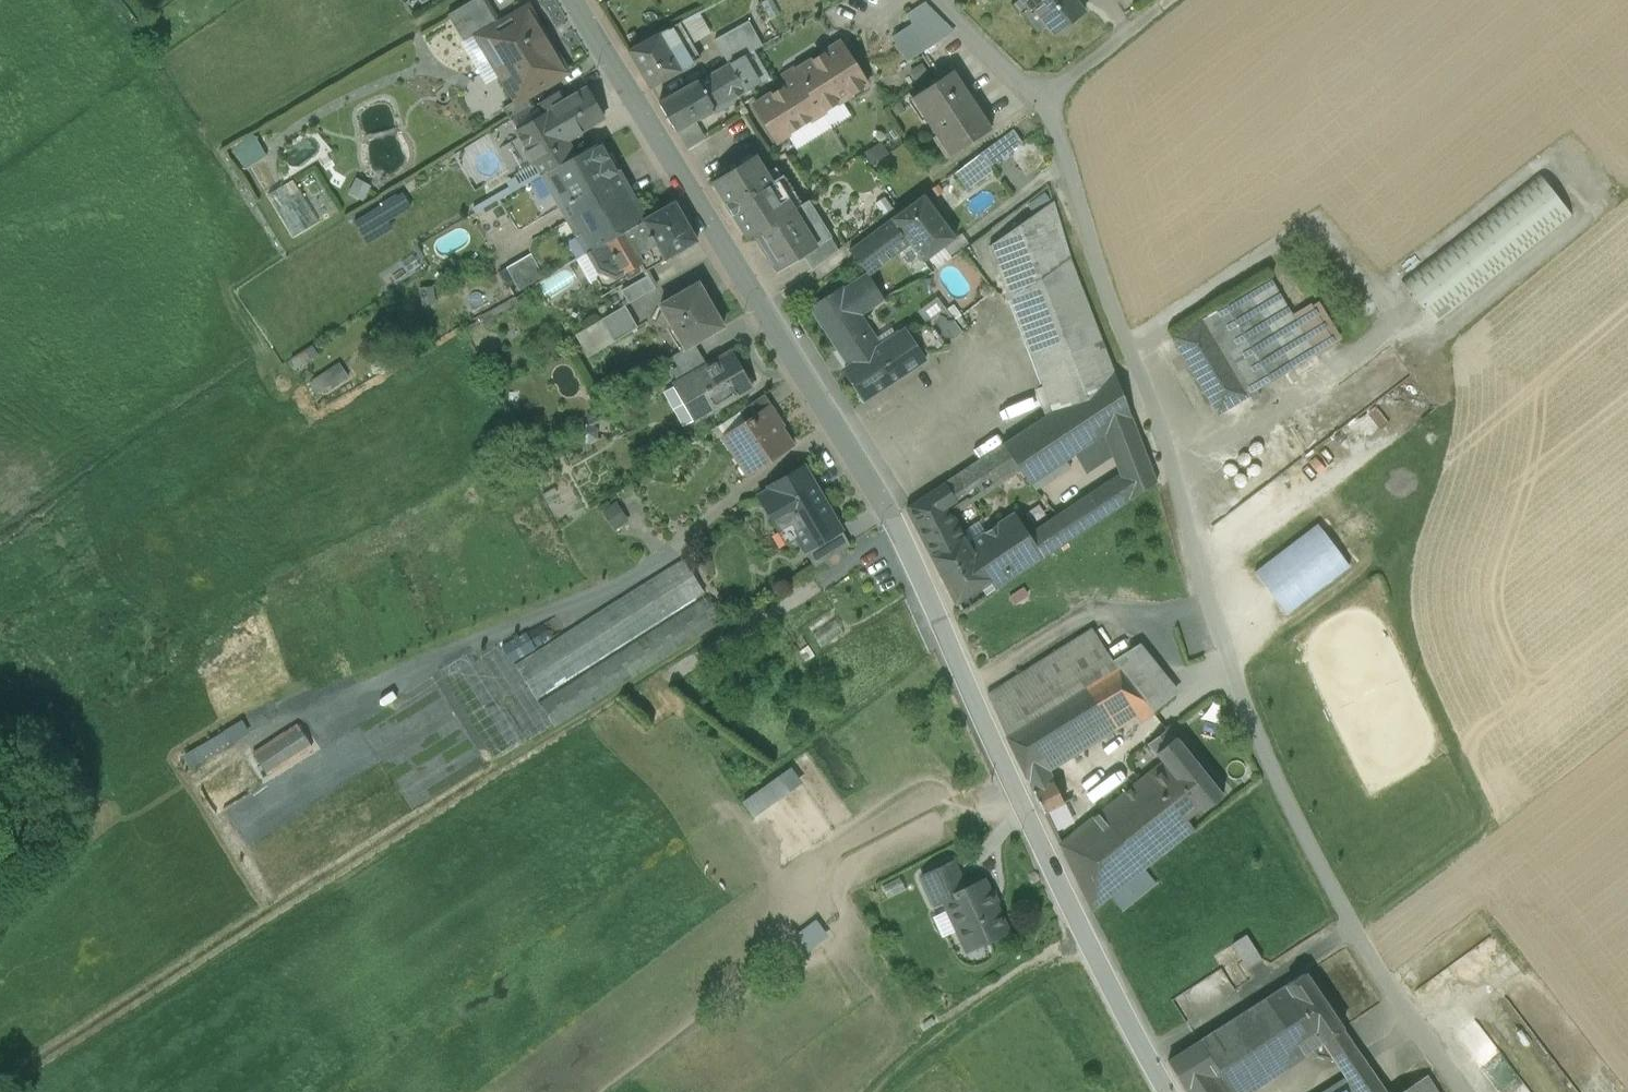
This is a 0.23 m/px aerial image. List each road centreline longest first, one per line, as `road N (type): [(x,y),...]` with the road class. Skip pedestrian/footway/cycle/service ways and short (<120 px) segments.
road 1 (residential): [(578,0),(753,299),(893,516),(1165,1091)]
road 2 (unclassified): [(1462,1091),(1359,948),(1235,688),(1056,132),(1040,101),(939,0)]
road 3 (track): [(1093,947),(986,1009),(891,1091)]
road 4 (track): [(1168,0),(1040,101)]

